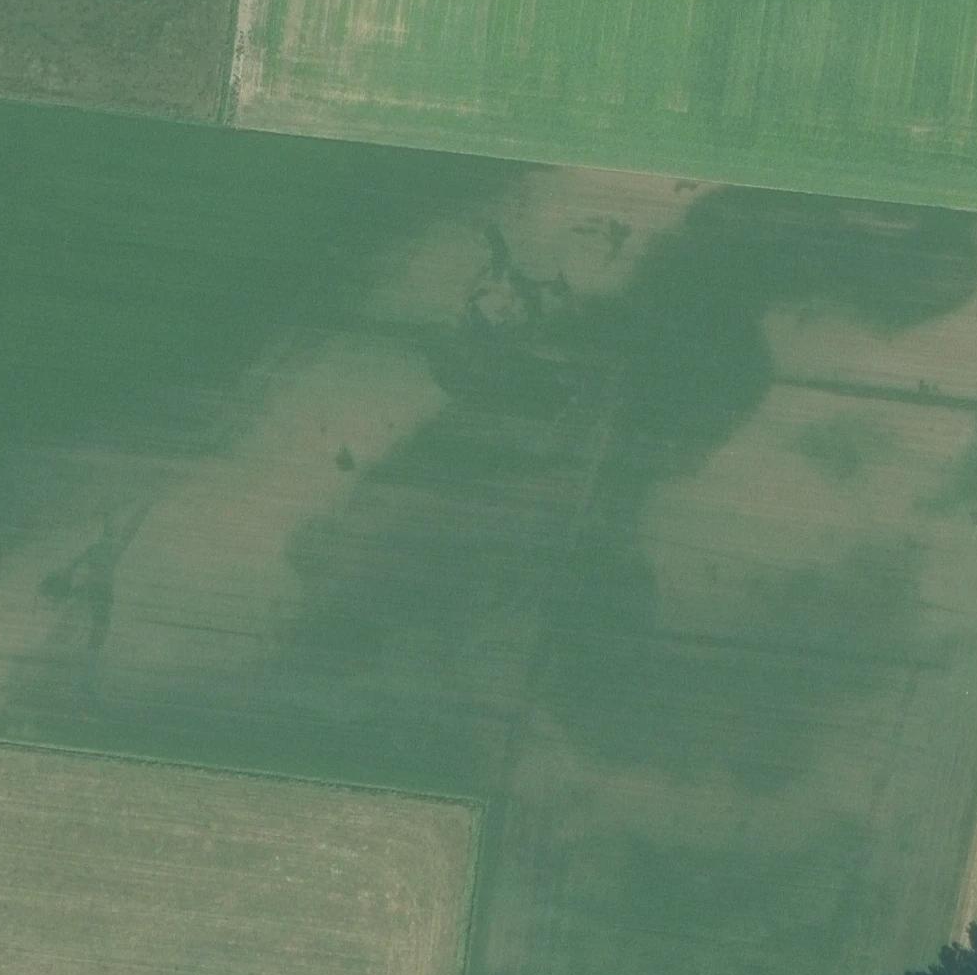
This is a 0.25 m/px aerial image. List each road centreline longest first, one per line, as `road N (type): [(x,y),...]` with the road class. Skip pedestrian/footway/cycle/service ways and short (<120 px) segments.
road 1 (track): [(947,974),(976,825)]

